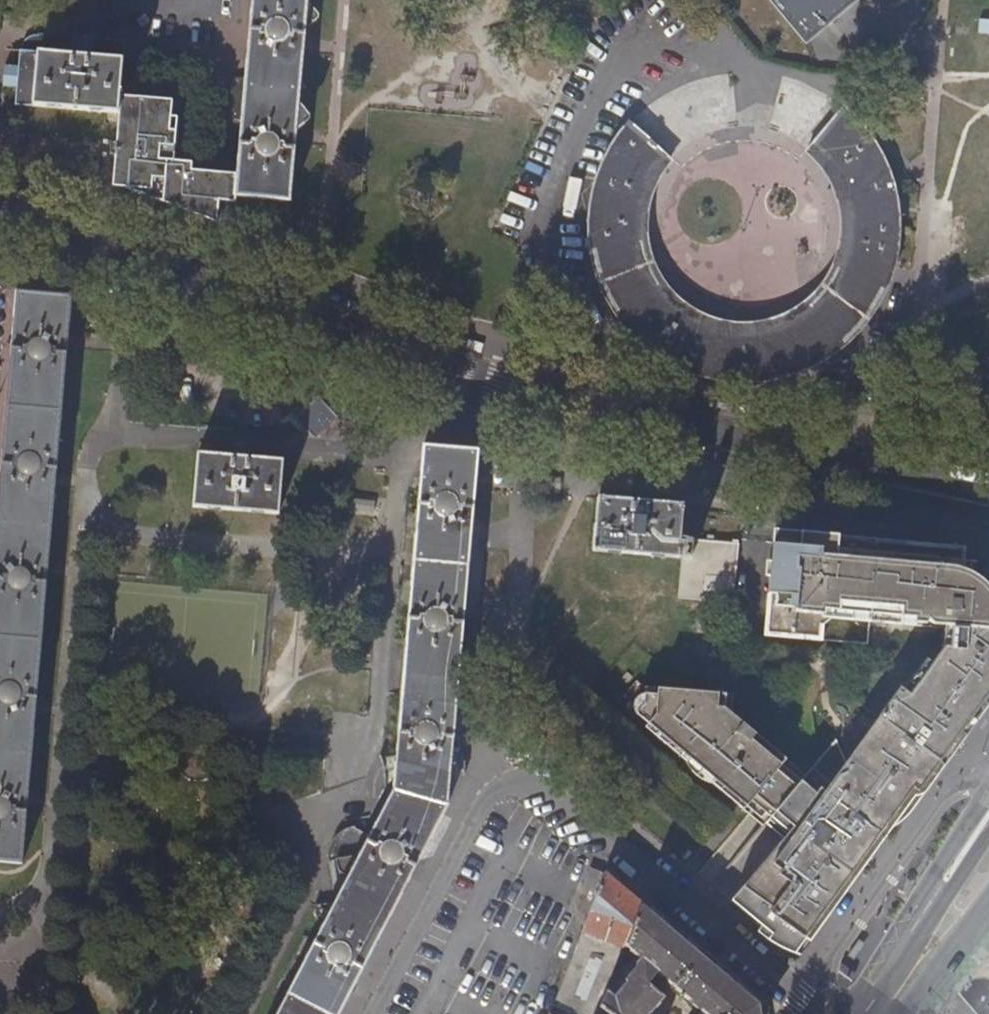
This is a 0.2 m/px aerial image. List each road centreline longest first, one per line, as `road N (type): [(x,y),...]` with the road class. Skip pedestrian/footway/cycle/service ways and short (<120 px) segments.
road 1 (secondary): [(988,489),(520,385),(0,204)]
road 2 (residential): [(814,1013),(544,790)]
road 3 (residential): [(374,1013),(482,807),(521,787),(544,790)]
road 4 (primary): [(988,809),(854,1013)]
road 5 (primary): [(914,1013),(988,918)]

